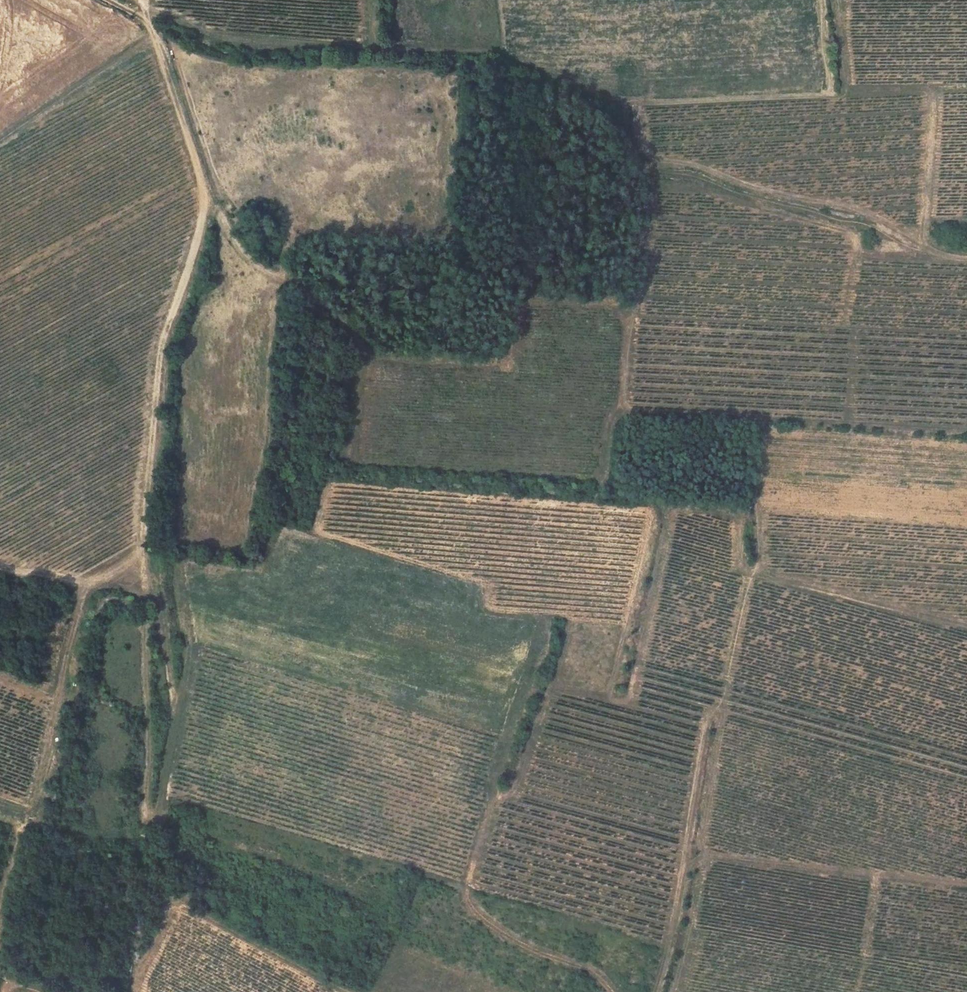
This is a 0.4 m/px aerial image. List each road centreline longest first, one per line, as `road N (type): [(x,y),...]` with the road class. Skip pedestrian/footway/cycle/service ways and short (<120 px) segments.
road 1 (track): [(149,21),(204,196),(162,349),(144,569),(87,583),(0,570)]
road 2 (track): [(966,258),(934,254),(864,210),(642,152),(611,118)]
road 3 (track): [(144,814),(144,569)]
road 4 (track): [(87,583),(29,820)]
road 5 (track): [(701,856),(687,863),(654,991)]

